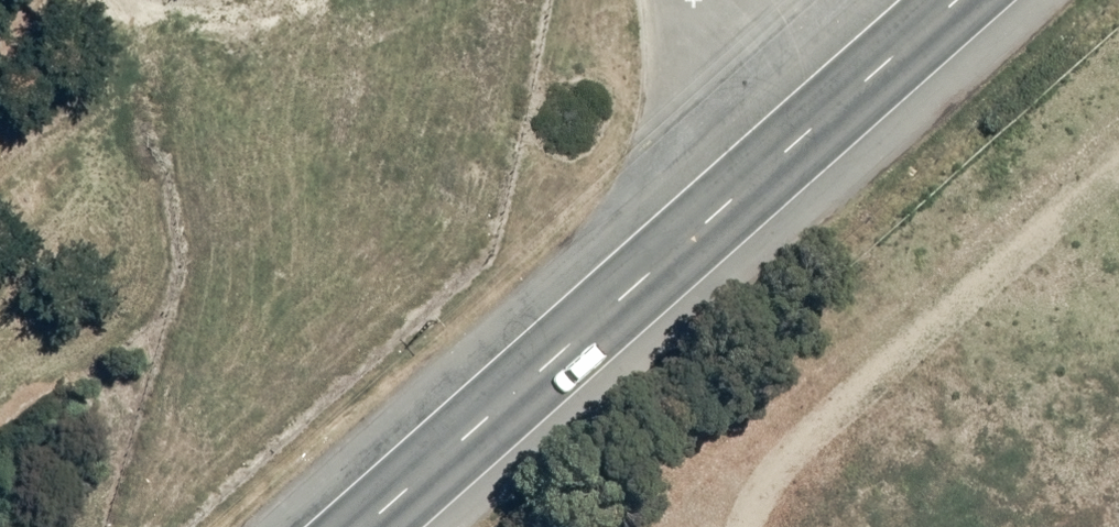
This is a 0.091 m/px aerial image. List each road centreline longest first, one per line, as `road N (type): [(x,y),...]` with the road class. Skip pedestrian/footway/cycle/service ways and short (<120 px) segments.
road 1 (trunk): [(652,0),(59,526)]
road 2 (trunk): [(365,526),(957,0)]

